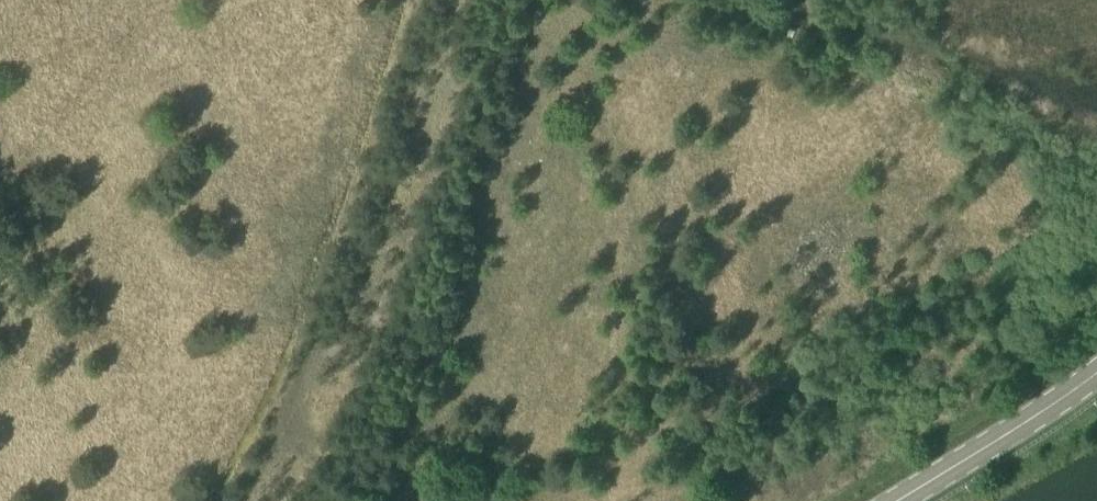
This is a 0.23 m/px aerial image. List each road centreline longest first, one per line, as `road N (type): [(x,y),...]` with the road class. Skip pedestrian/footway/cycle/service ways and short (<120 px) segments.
road 1 (secondary): [(901,500),(1096,379)]

